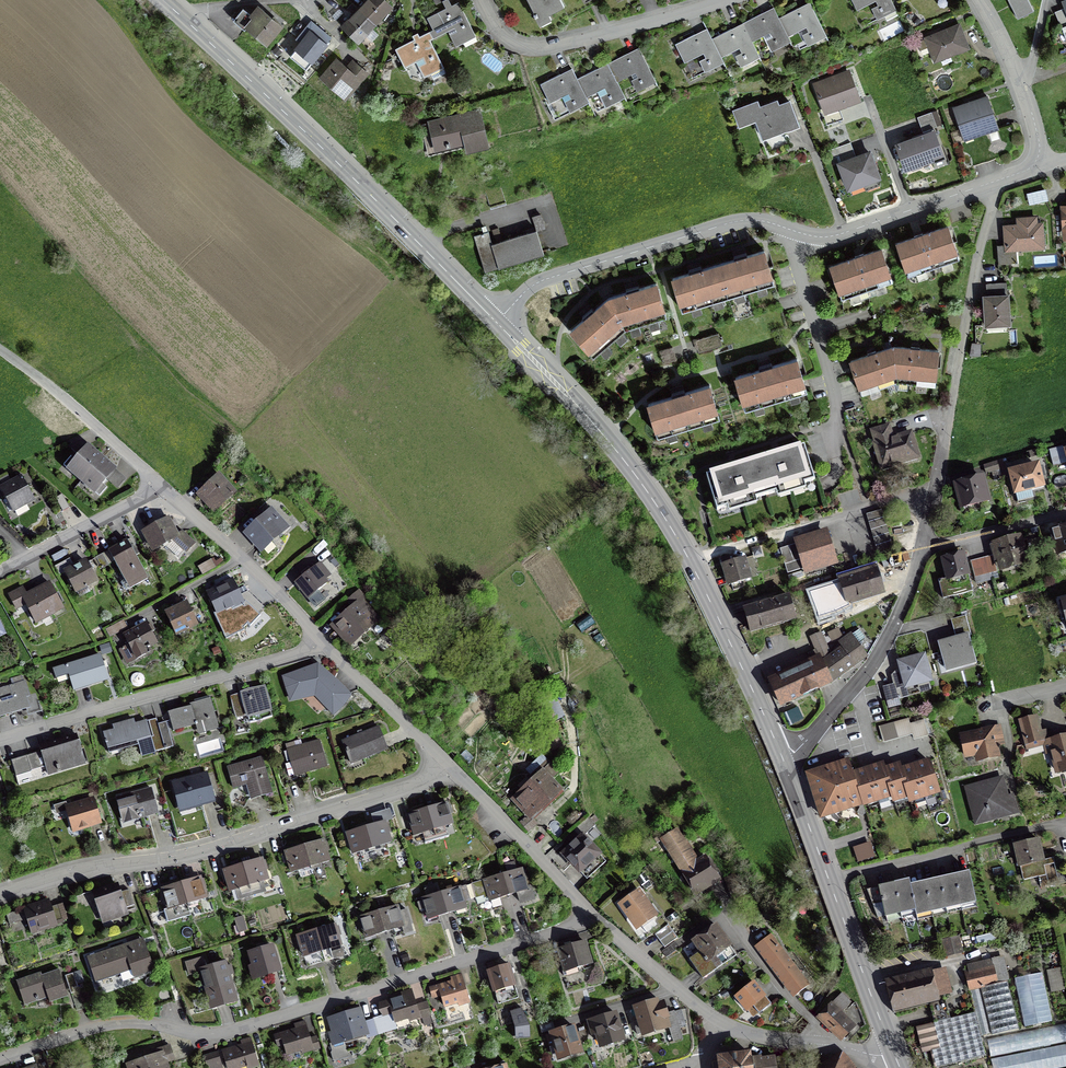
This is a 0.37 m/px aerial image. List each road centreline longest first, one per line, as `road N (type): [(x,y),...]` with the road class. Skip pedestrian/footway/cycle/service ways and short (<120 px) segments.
road 1 (residential): [(590,915),(228,1032),(117,1022),(0,1059)]
road 2 (residential): [(497,323),(543,280),(732,223),(760,221),(832,236),(997,181)]
road 3 (secondary): [(784,760),(656,505),(594,423),(497,323)]
road 4 (residential): [(447,764),(404,788),(195,853),(57,875),(0,893)]
road 5 (secondary): [(497,323),(162,0)]
road 6 (residential): [(923,547),(997,181)]
road 7 (residential): [(322,644),(0,743)]
road 8 (secondary): [(894,1053),(784,760)]
road 9 (residential): [(481,0),(503,38),(538,50),(727,0)]
road 10 (residential): [(784,760),(869,671),(923,547)]
road 11 (residential): [(322,644),(280,593),(162,486)]
road 12 (residential): [(590,915),(447,764)]
road 13 (residential): [(0,573),(162,486)]
road 14 (residential): [(162,486),(31,372)]
road 15 (residential): [(447,764),(322,644)]
road 16 (track): [(567,697),(573,780),(541,823),(535,857)]
road 17 (residential): [(716,1019),(590,915)]
road 18 (residential): [(832,1044),(725,925)]
road 19 (residential): [(923,547),(1065,514)]
road 20 (residential): [(832,1044),(775,1040),(716,1019)]

